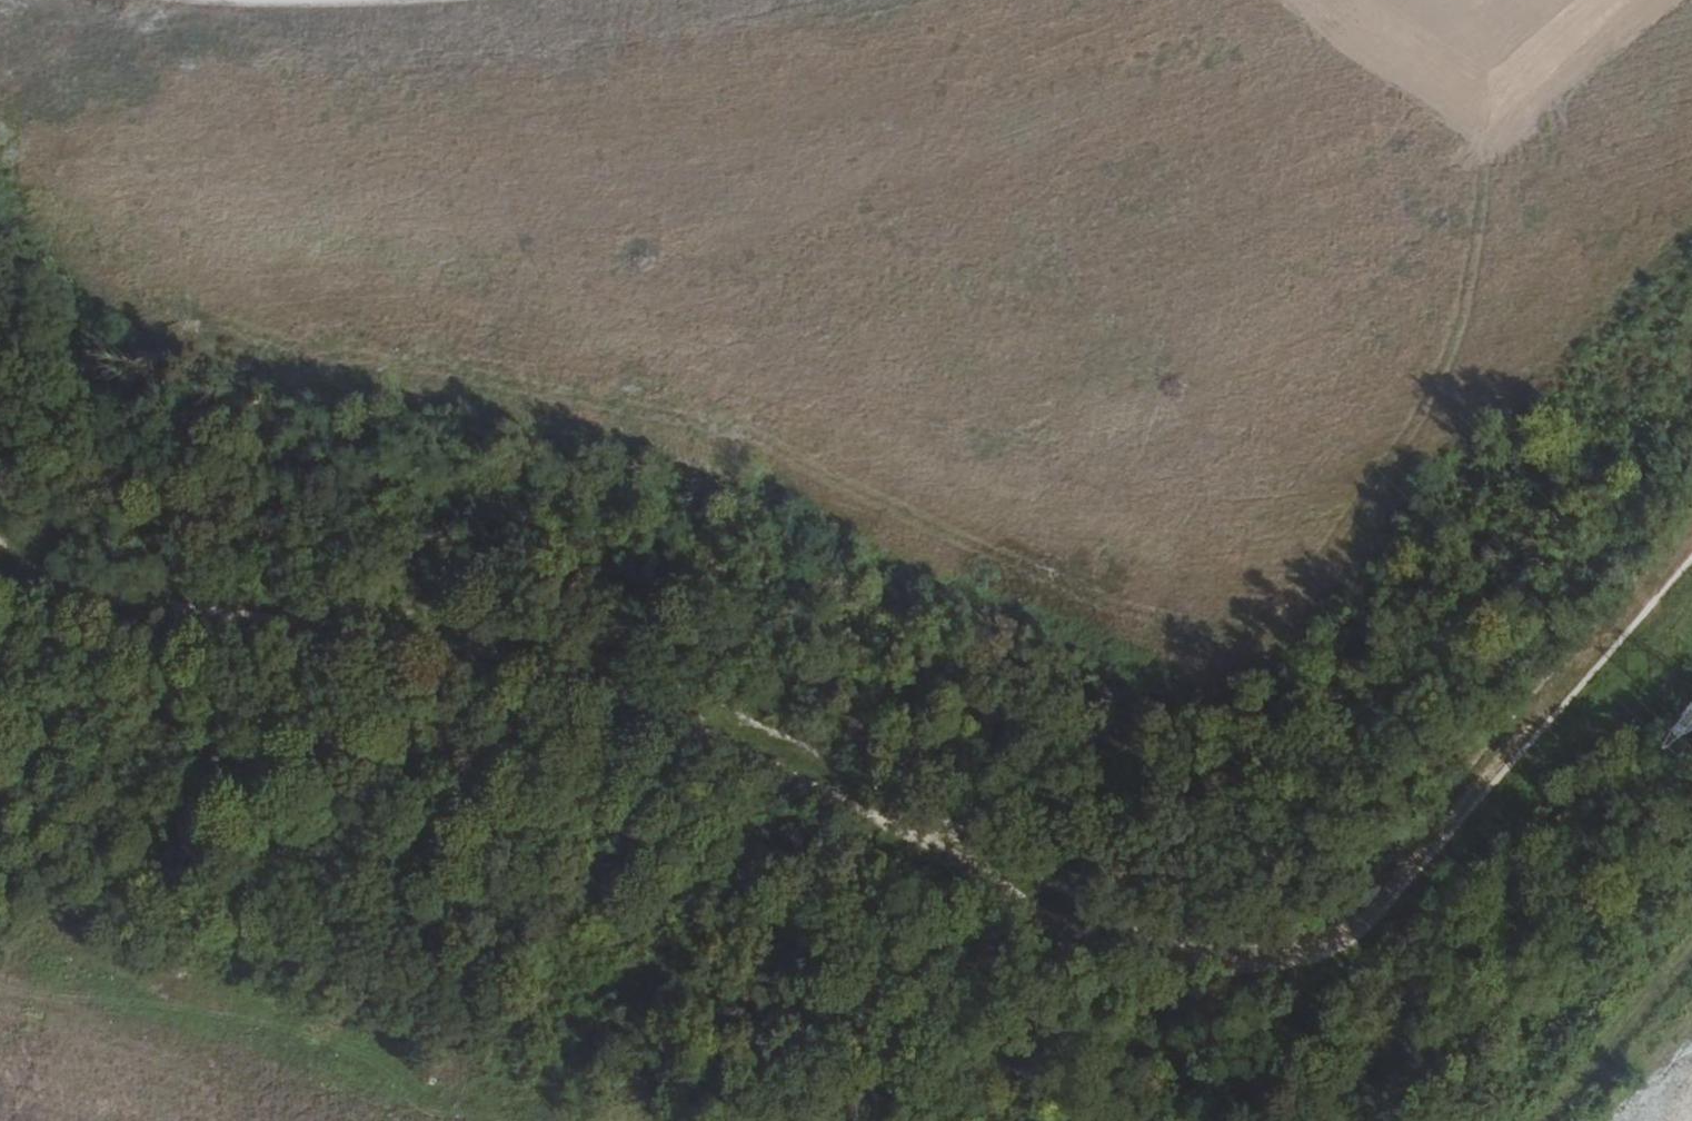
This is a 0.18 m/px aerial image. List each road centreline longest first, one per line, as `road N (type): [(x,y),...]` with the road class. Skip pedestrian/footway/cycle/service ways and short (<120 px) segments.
road 1 (track): [(0,955),(560,1120)]

